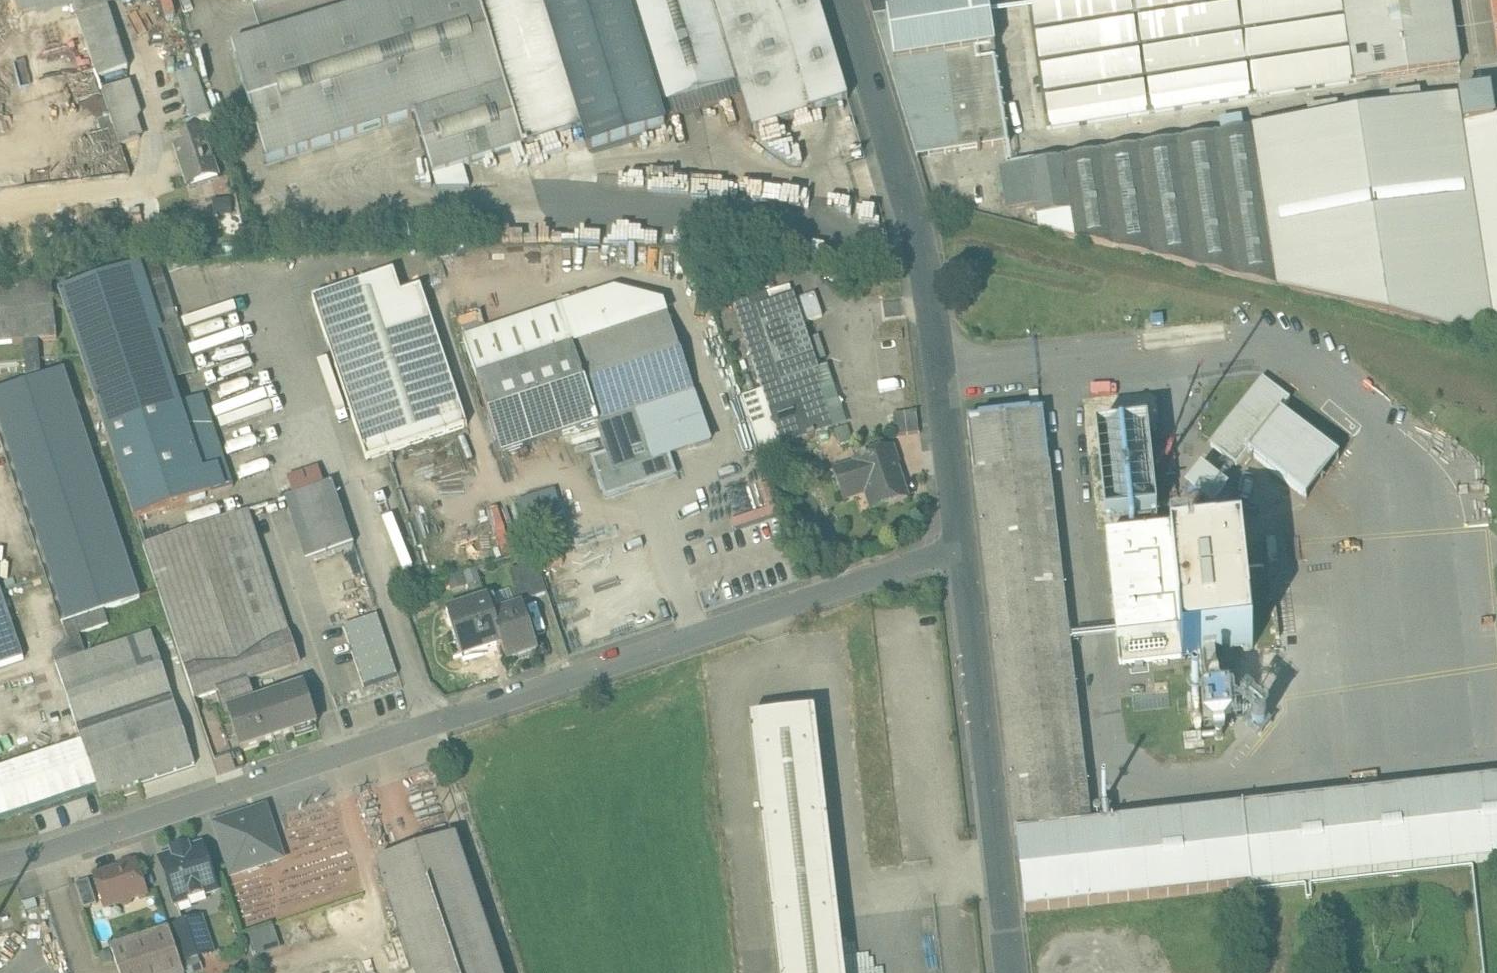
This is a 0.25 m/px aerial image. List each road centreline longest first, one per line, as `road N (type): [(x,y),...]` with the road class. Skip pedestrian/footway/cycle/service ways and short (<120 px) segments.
road 1 (unclassified): [(0,865),(966,543)]
road 2 (residential): [(966,543),(922,242),(847,0)]
road 3 (residential): [(1013,972),(966,543)]

